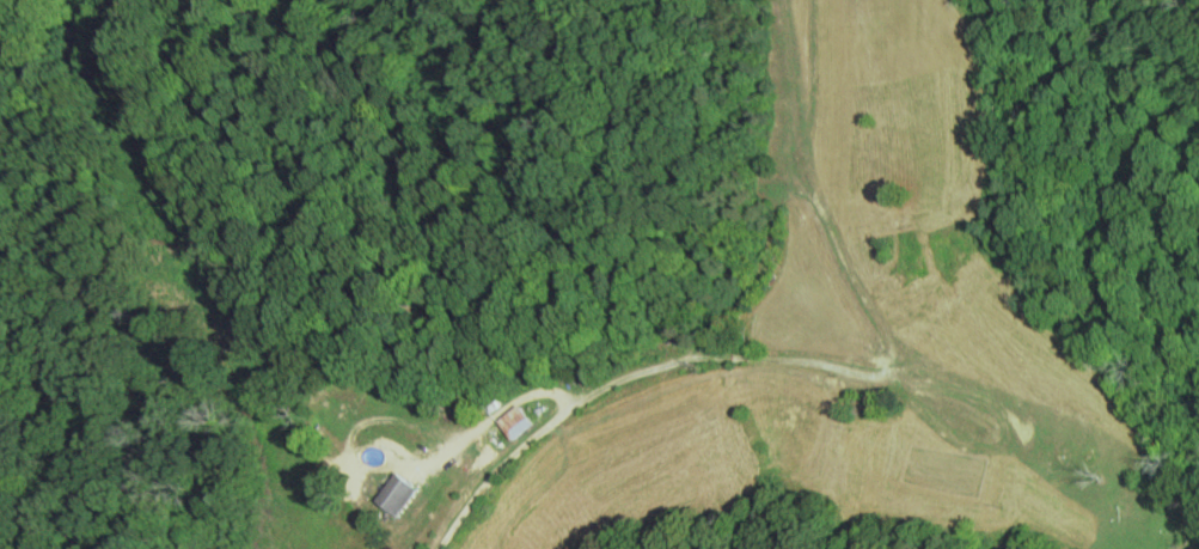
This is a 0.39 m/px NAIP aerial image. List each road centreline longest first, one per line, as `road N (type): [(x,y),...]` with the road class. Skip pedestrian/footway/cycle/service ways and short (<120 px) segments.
road 1 (track): [(444,548),(547,411),(631,365),(851,359),(891,327),(885,255),(754,112),(750,0)]

